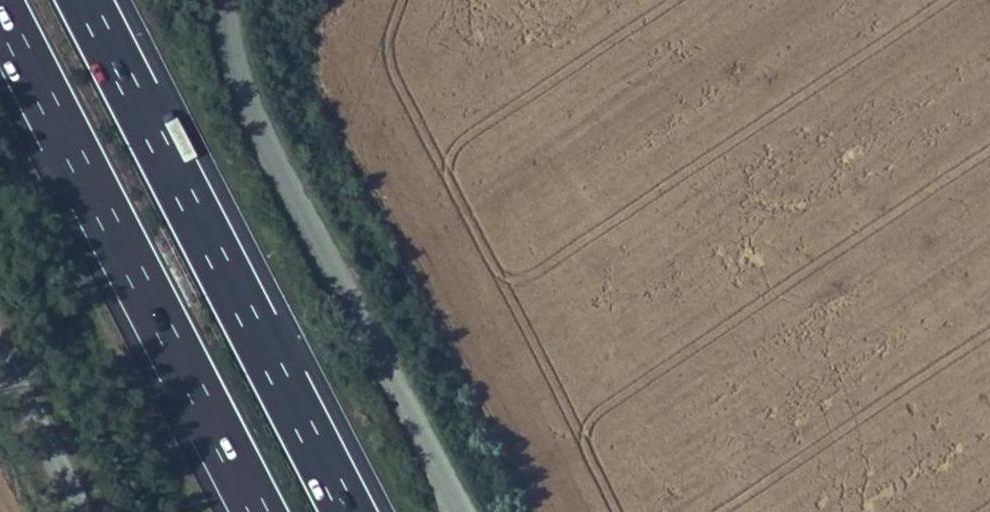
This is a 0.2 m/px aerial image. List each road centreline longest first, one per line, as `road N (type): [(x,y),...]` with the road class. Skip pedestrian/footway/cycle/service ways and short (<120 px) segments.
road 1 (motorway): [(348,511),(87,0)]
road 2 (unclassified): [(228,0),(230,49),(272,150),(463,511)]
road 3 (motorway): [(0,12),(258,511)]
road 4 (unclassified): [(83,511),(0,358)]

